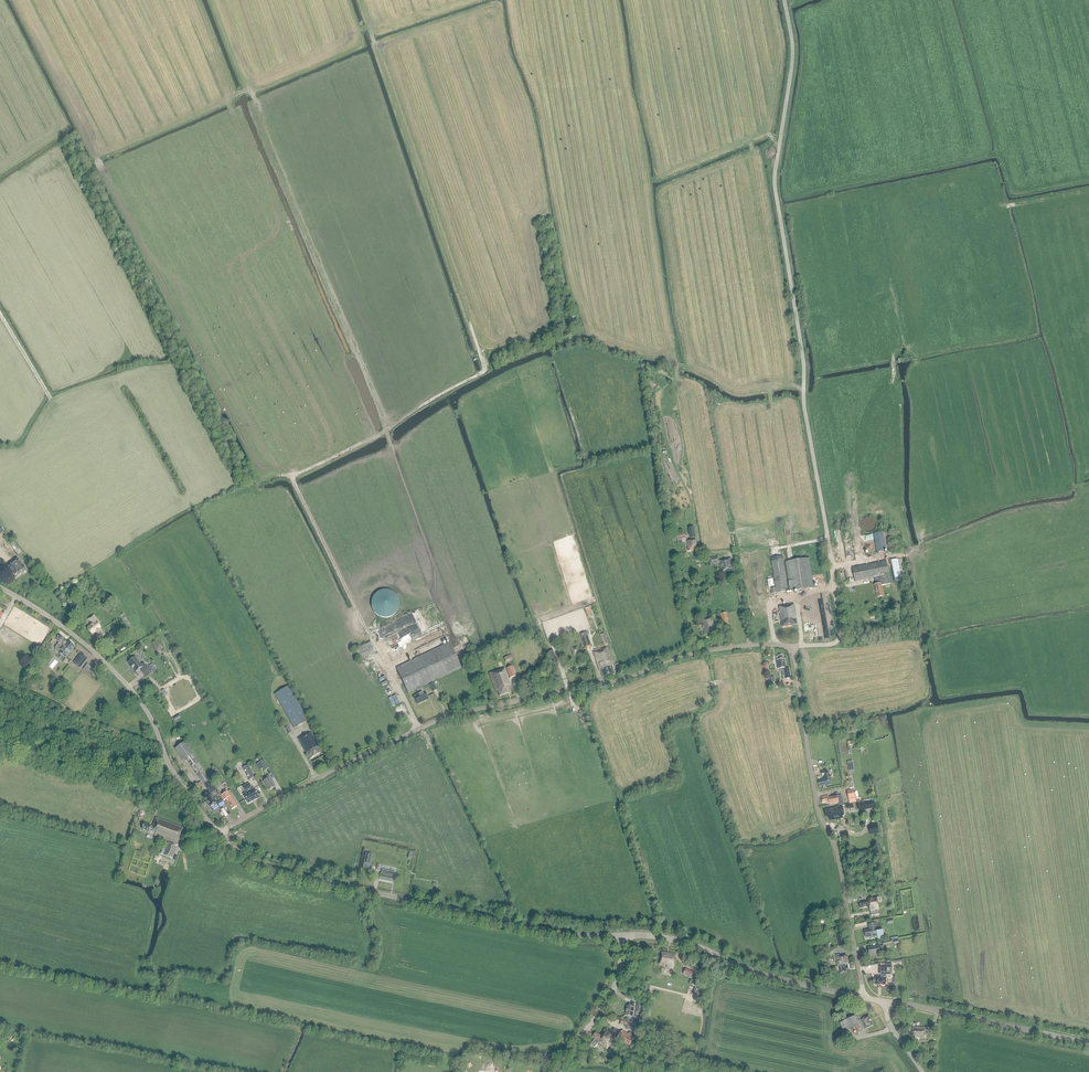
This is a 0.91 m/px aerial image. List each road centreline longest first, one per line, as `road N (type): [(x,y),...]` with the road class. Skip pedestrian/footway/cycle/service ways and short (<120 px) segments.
road 1 (unclassified): [(790,647),(834,643),(841,634),(776,191),(794,64),(786,0)]
road 2 (unclassified): [(219,832),(443,717),(609,683),(693,653),(790,647)]
road 3 (tertiary): [(622,936),(566,934),(285,873),(243,855),(219,832)]
road 4 (unclassified): [(790,647),(862,998)]
road 5 (tertiary): [(219,832),(169,766),(134,693),(73,634),(0,587)]
road 6 (tertiary): [(862,998),(758,973),(668,938),(622,936)]
road 7 (tertiary): [(1088,1043),(887,1002)]
road 8 (tertiary): [(555,1071),(613,992),(622,936)]

